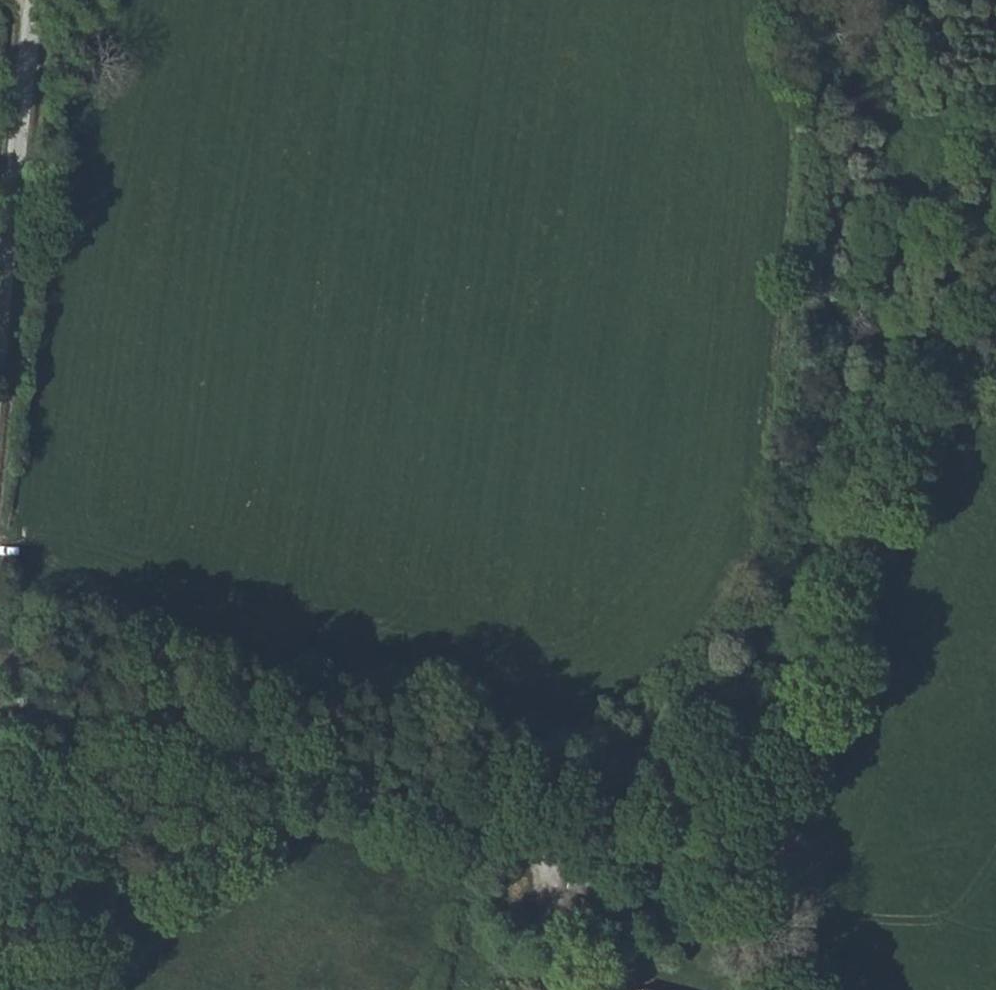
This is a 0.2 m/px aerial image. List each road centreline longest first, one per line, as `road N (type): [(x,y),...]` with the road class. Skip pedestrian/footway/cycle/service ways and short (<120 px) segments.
road 1 (unclassified): [(750,989),(711,890),(437,803),(0,710)]
road 2 (unclassified): [(0,397),(32,82),(51,0)]

